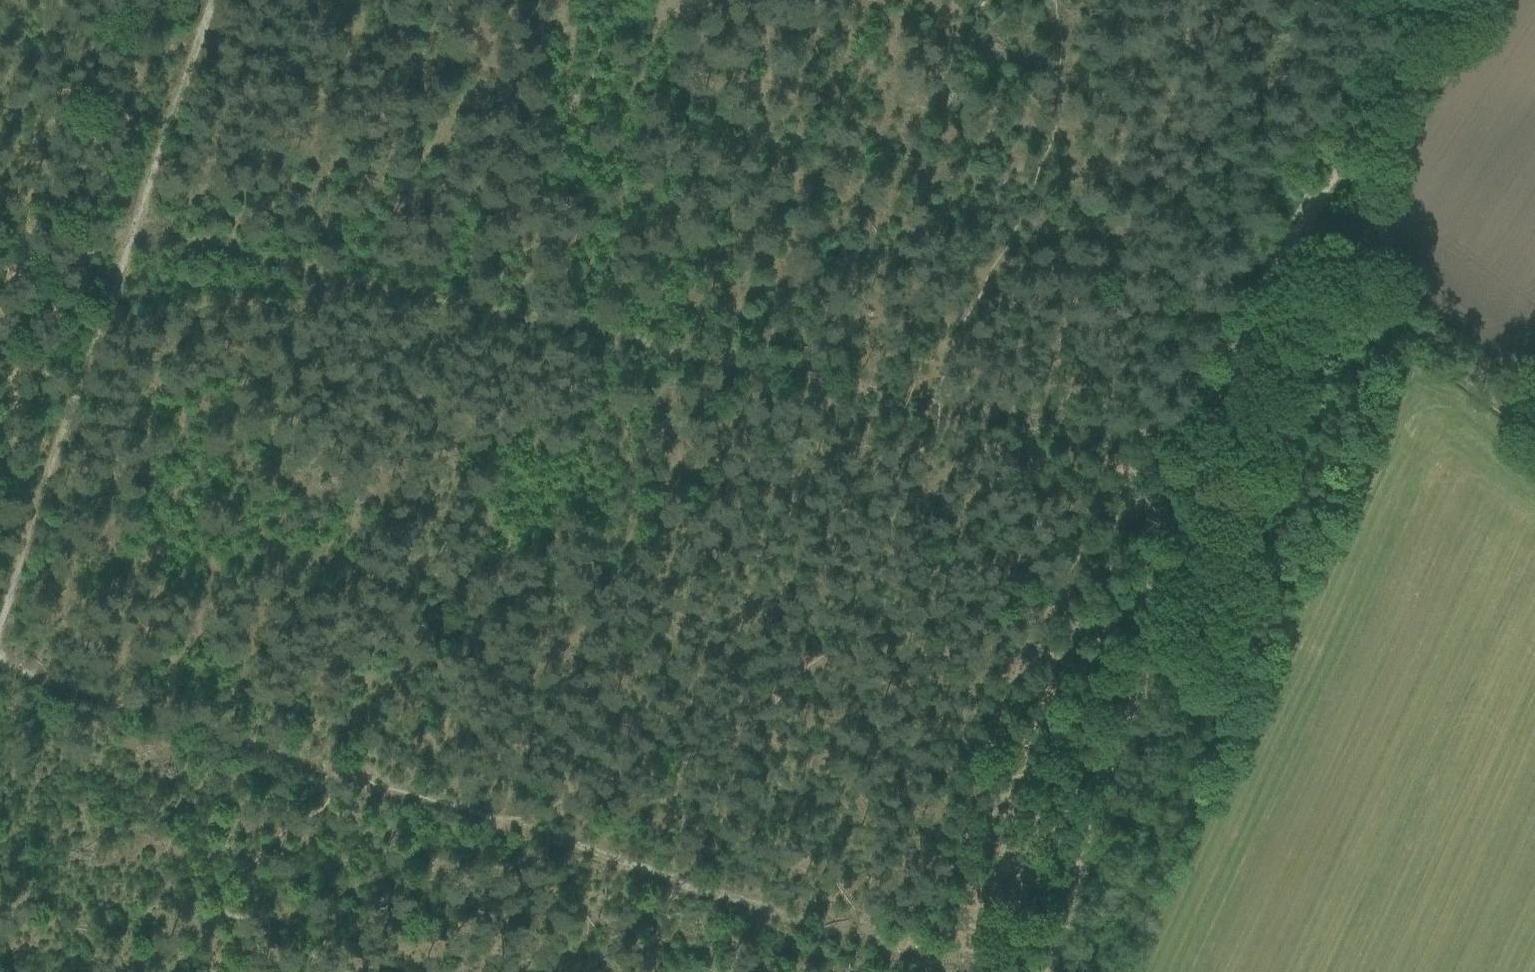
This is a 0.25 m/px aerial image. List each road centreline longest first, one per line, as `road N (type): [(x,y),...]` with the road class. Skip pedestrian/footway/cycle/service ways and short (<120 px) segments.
road 1 (track): [(1316,259),(1236,428),(1045,971)]
road 2 (track): [(210,0),(139,215),(0,574)]
road 3 (track): [(1479,0),(1316,259)]

